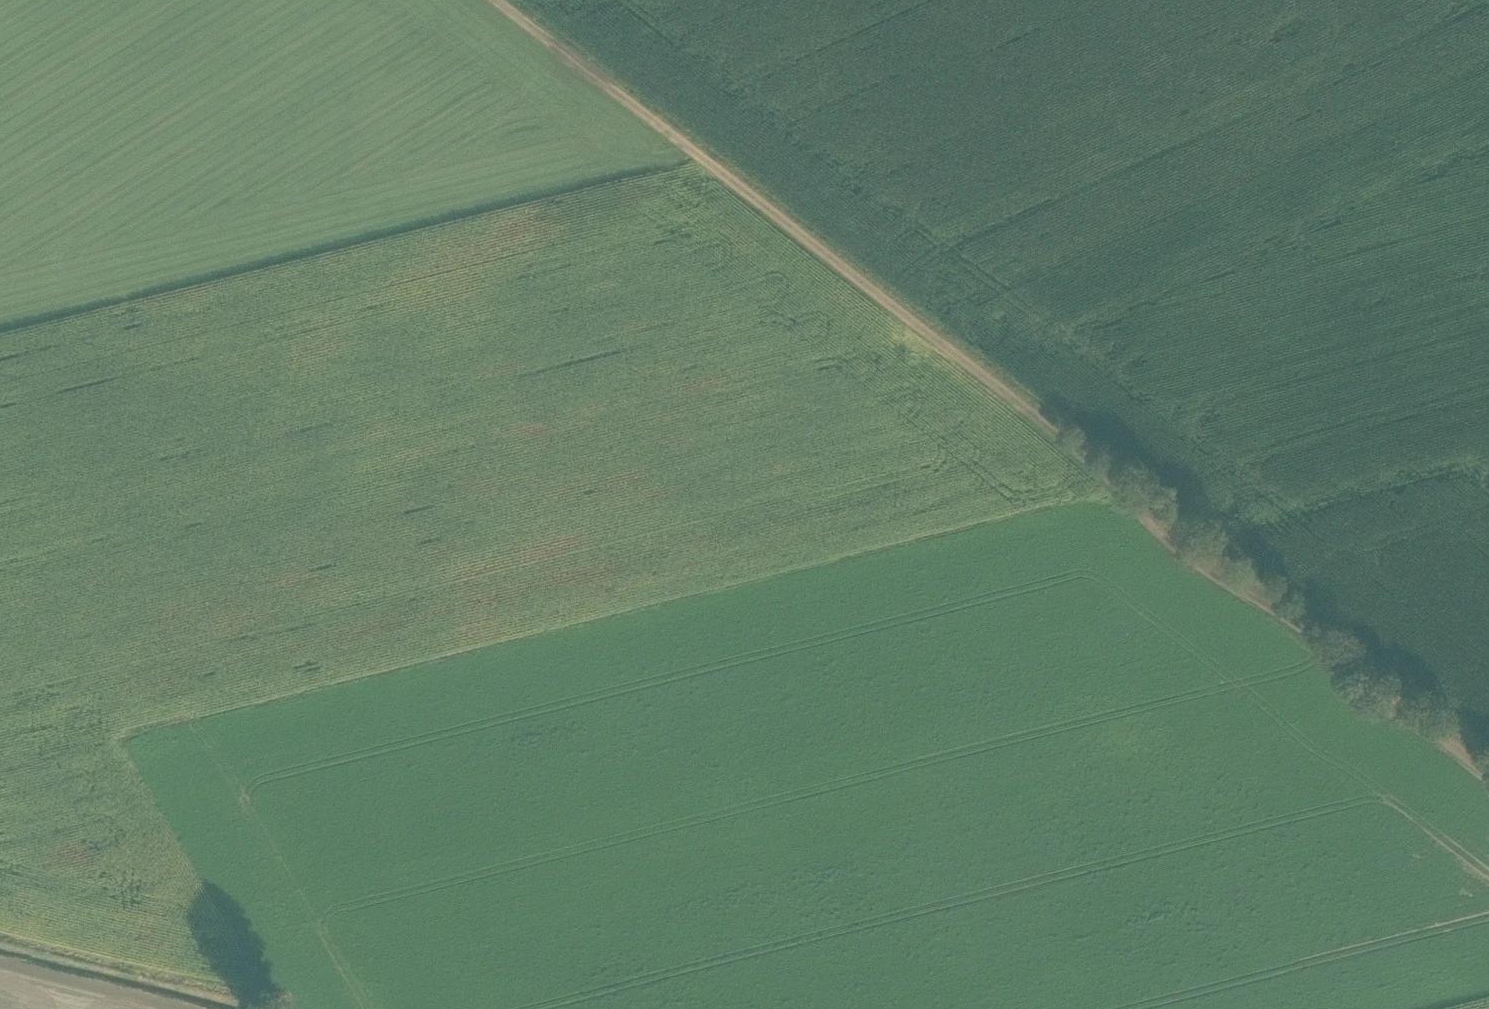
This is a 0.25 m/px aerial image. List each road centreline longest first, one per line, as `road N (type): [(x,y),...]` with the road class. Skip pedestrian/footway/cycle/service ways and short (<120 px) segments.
road 1 (track): [(1488,772),(493,0)]

